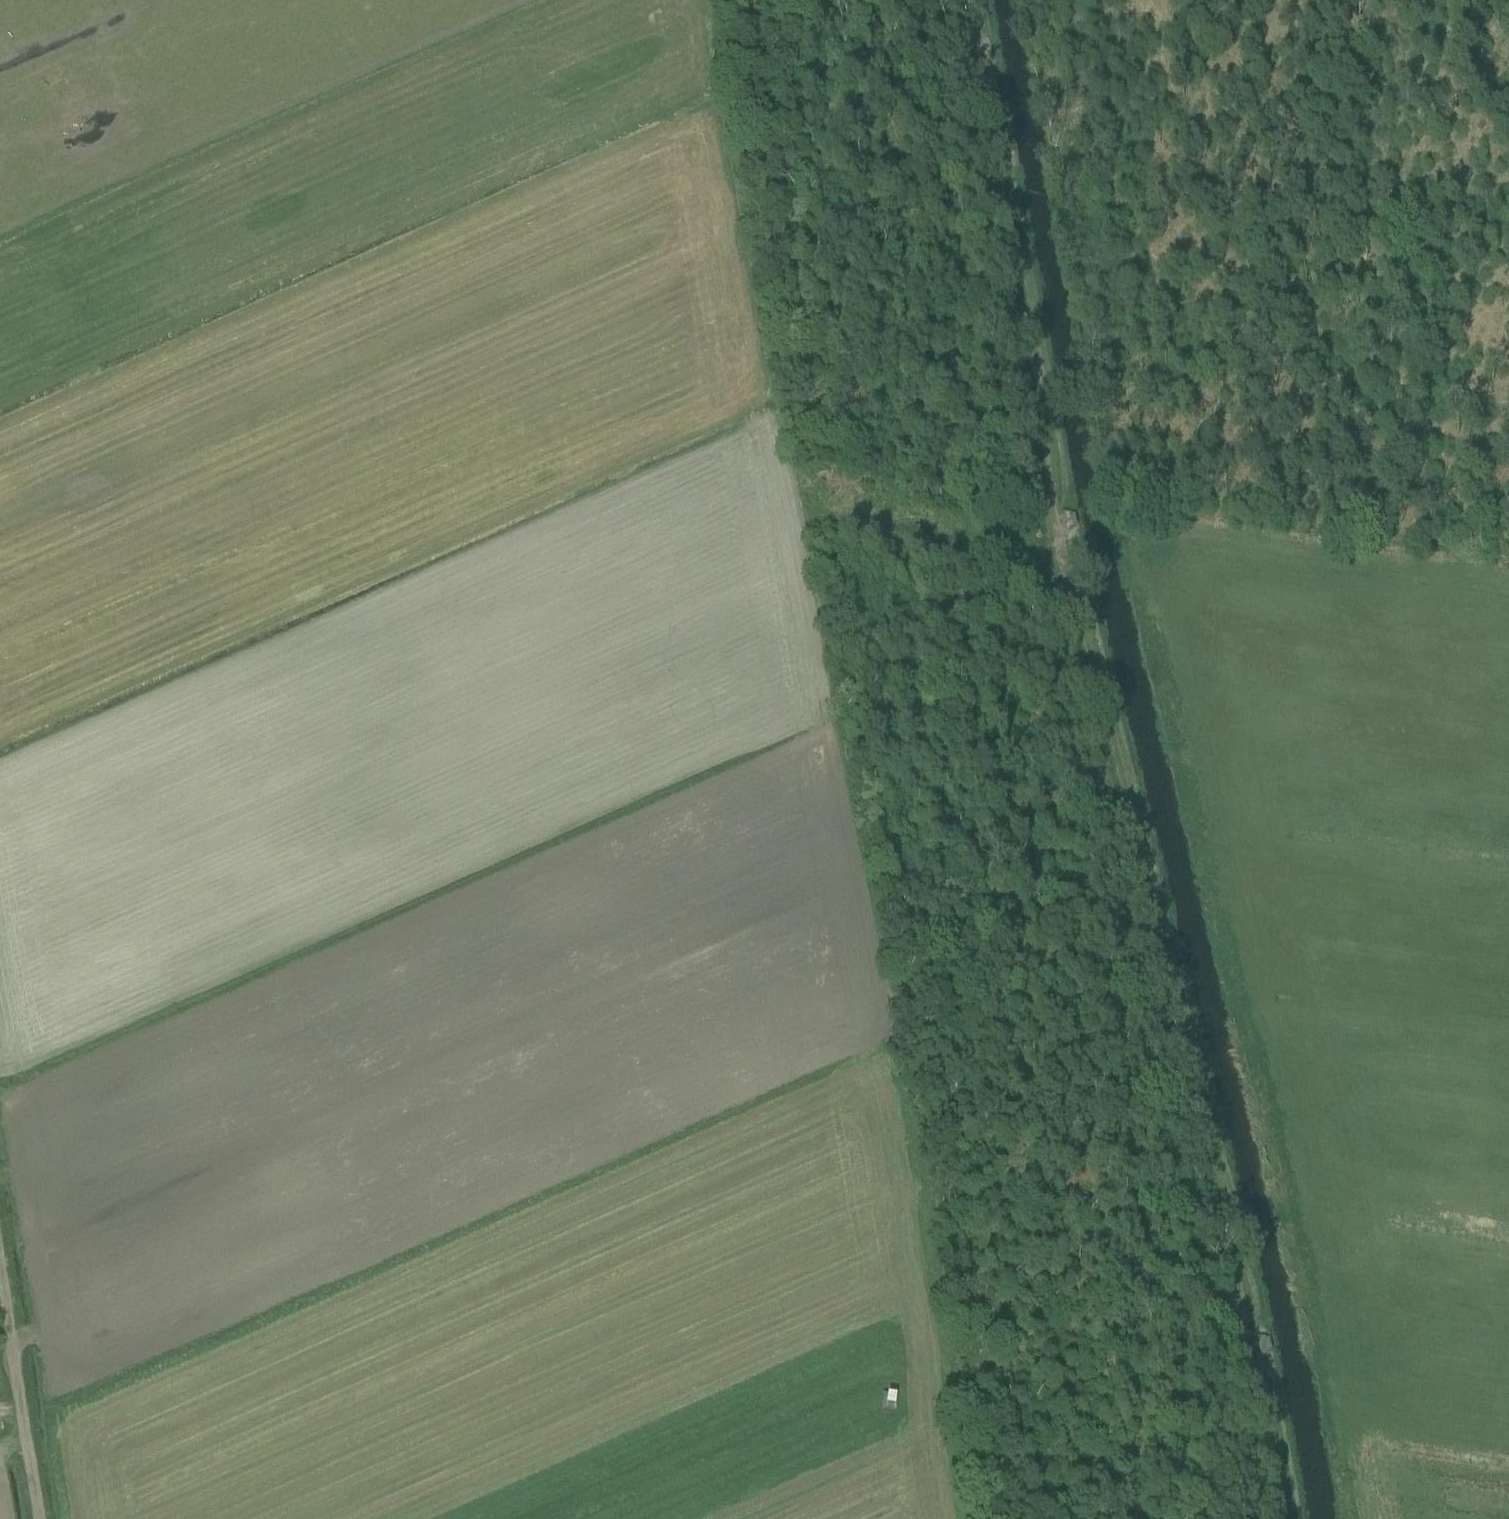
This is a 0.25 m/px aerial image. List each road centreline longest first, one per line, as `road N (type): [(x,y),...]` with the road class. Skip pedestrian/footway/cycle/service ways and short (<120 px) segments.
road 1 (track): [(1297,1518),(1252,1367),(1242,1279),(1173,953),(1080,584),(1053,541),(1056,466),(974,0)]
road 2 (track): [(42,1518),(0,1253)]

